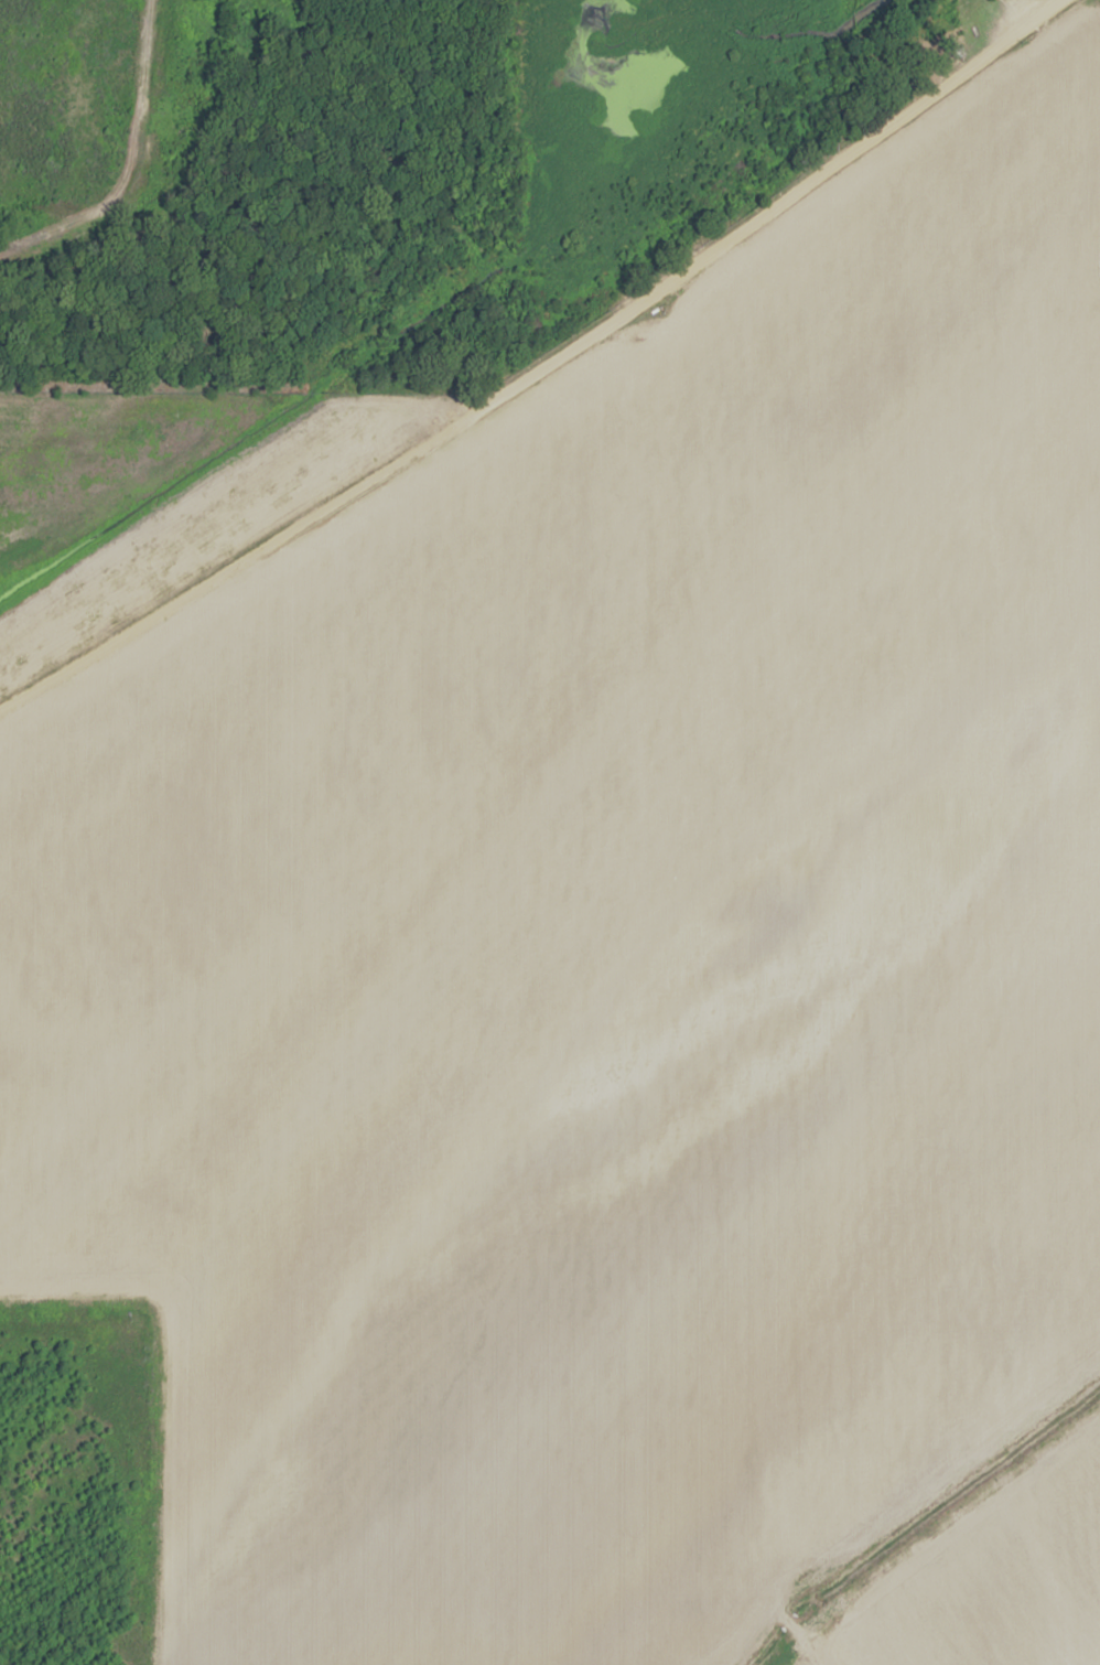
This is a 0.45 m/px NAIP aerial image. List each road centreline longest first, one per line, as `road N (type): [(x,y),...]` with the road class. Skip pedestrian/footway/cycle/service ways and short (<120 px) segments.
road 1 (residential): [(0,709),(640,303),(1064,0)]
road 2 (residential): [(57,160),(95,118),(137,0)]

